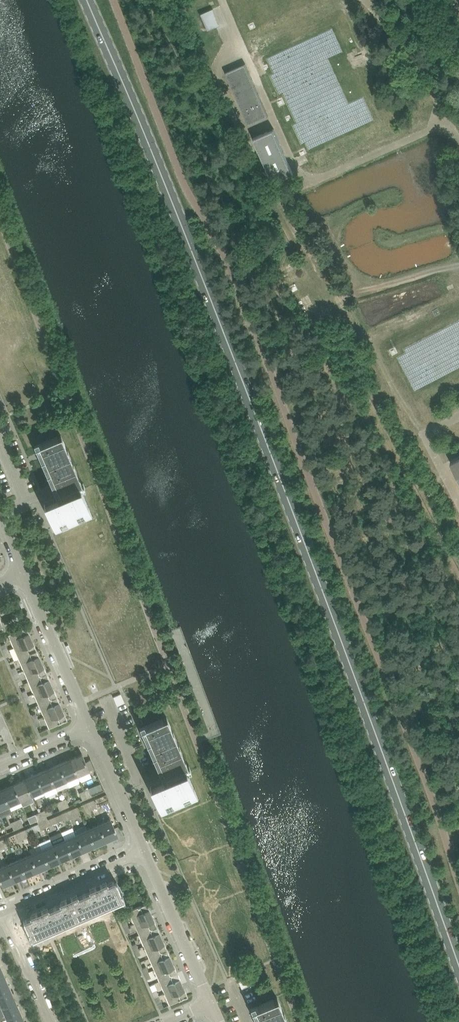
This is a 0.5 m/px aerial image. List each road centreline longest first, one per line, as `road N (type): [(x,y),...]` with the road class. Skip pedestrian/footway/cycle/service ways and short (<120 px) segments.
road 1 (secondary): [(458,959),(210,285),(88,0)]
road 2 (residential): [(90,727),(25,572)]
road 3 (residential): [(210,1003),(144,850)]
road 4 (residential): [(3,912),(144,850)]

